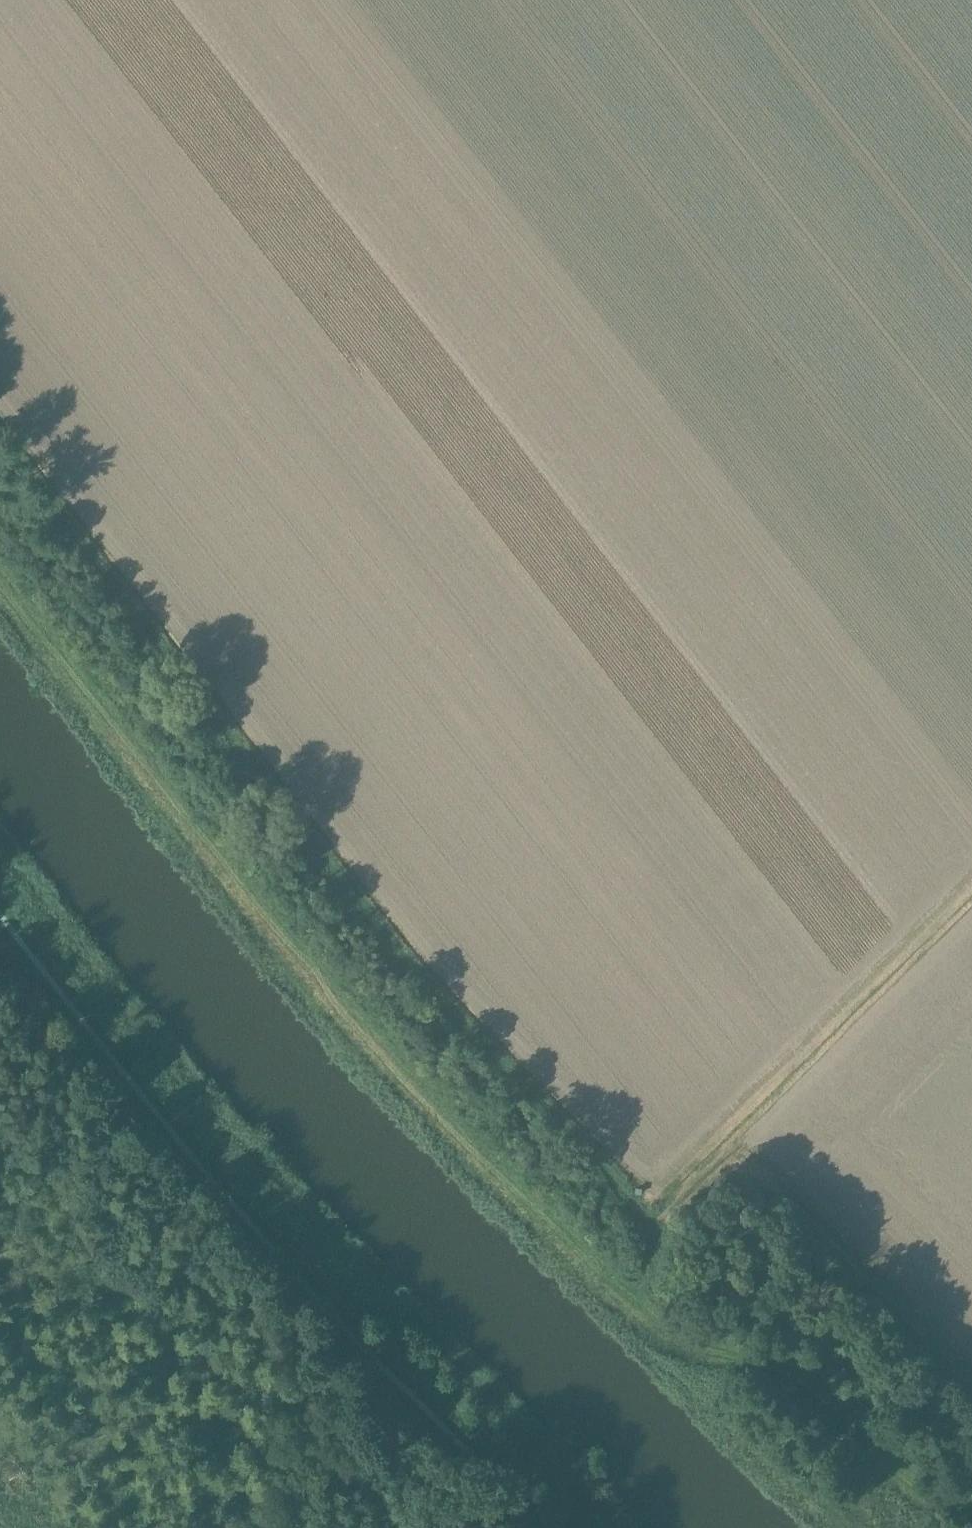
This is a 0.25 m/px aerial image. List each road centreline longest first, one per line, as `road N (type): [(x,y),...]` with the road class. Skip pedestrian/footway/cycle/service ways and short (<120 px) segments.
road 1 (track): [(318,986),(657,1329),(767,1357),(905,1483),(971,1509)]

